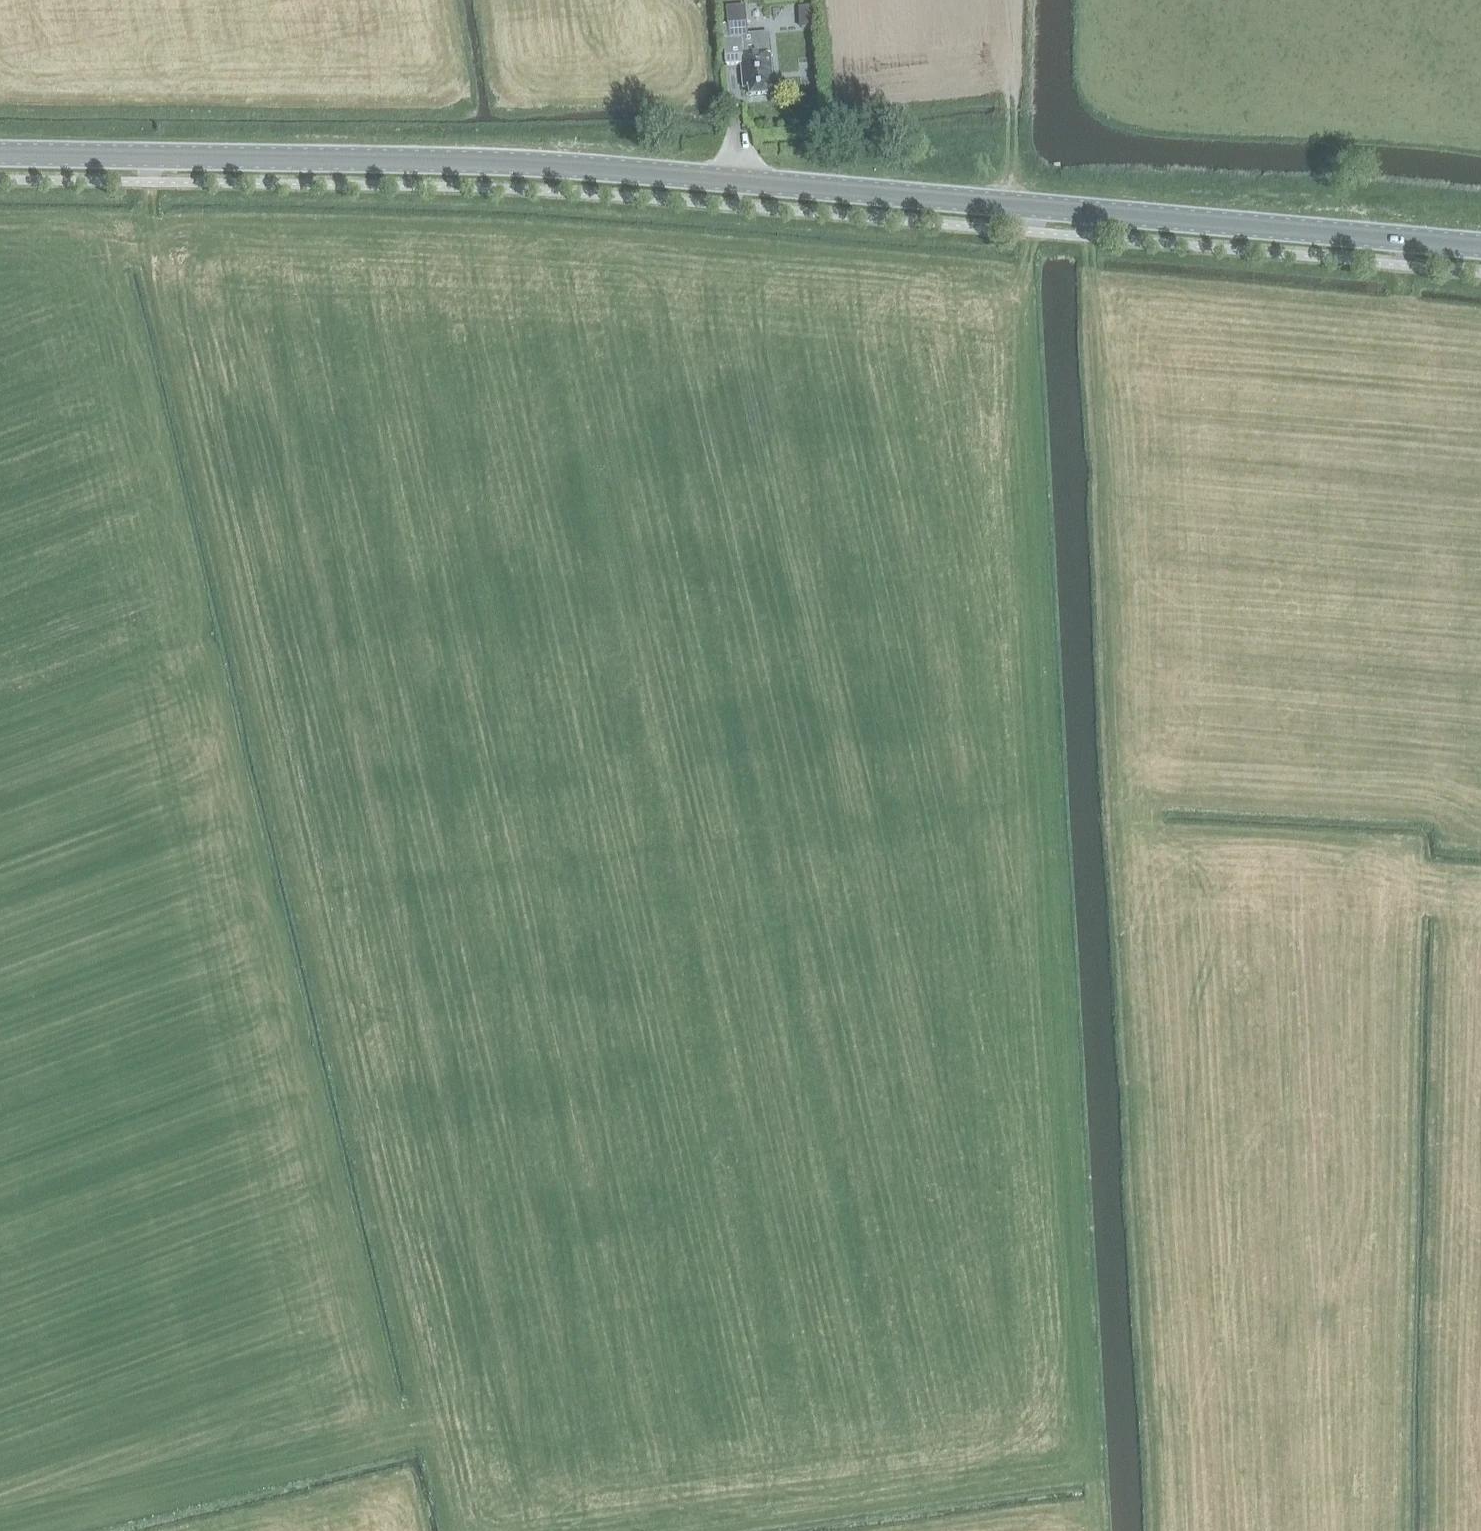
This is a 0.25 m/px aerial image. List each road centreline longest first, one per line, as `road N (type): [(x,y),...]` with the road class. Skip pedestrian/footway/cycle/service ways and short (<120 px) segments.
road 1 (secondary): [(1480,249),(536,165),(0,153)]

